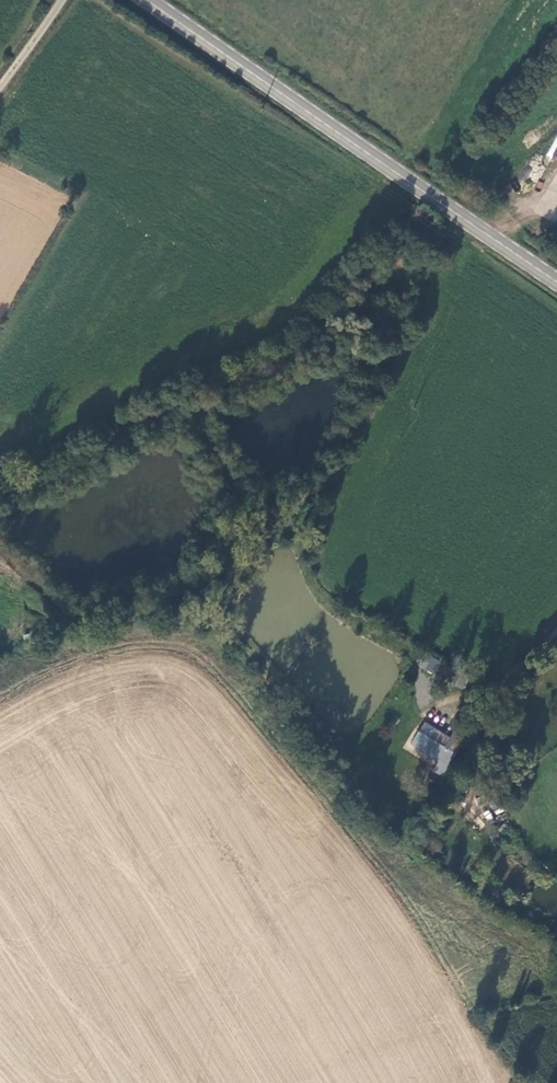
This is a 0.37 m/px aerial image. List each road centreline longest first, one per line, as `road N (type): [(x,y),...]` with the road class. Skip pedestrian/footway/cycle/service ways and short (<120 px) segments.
road 1 (secondary): [(556,281),(146,0)]

